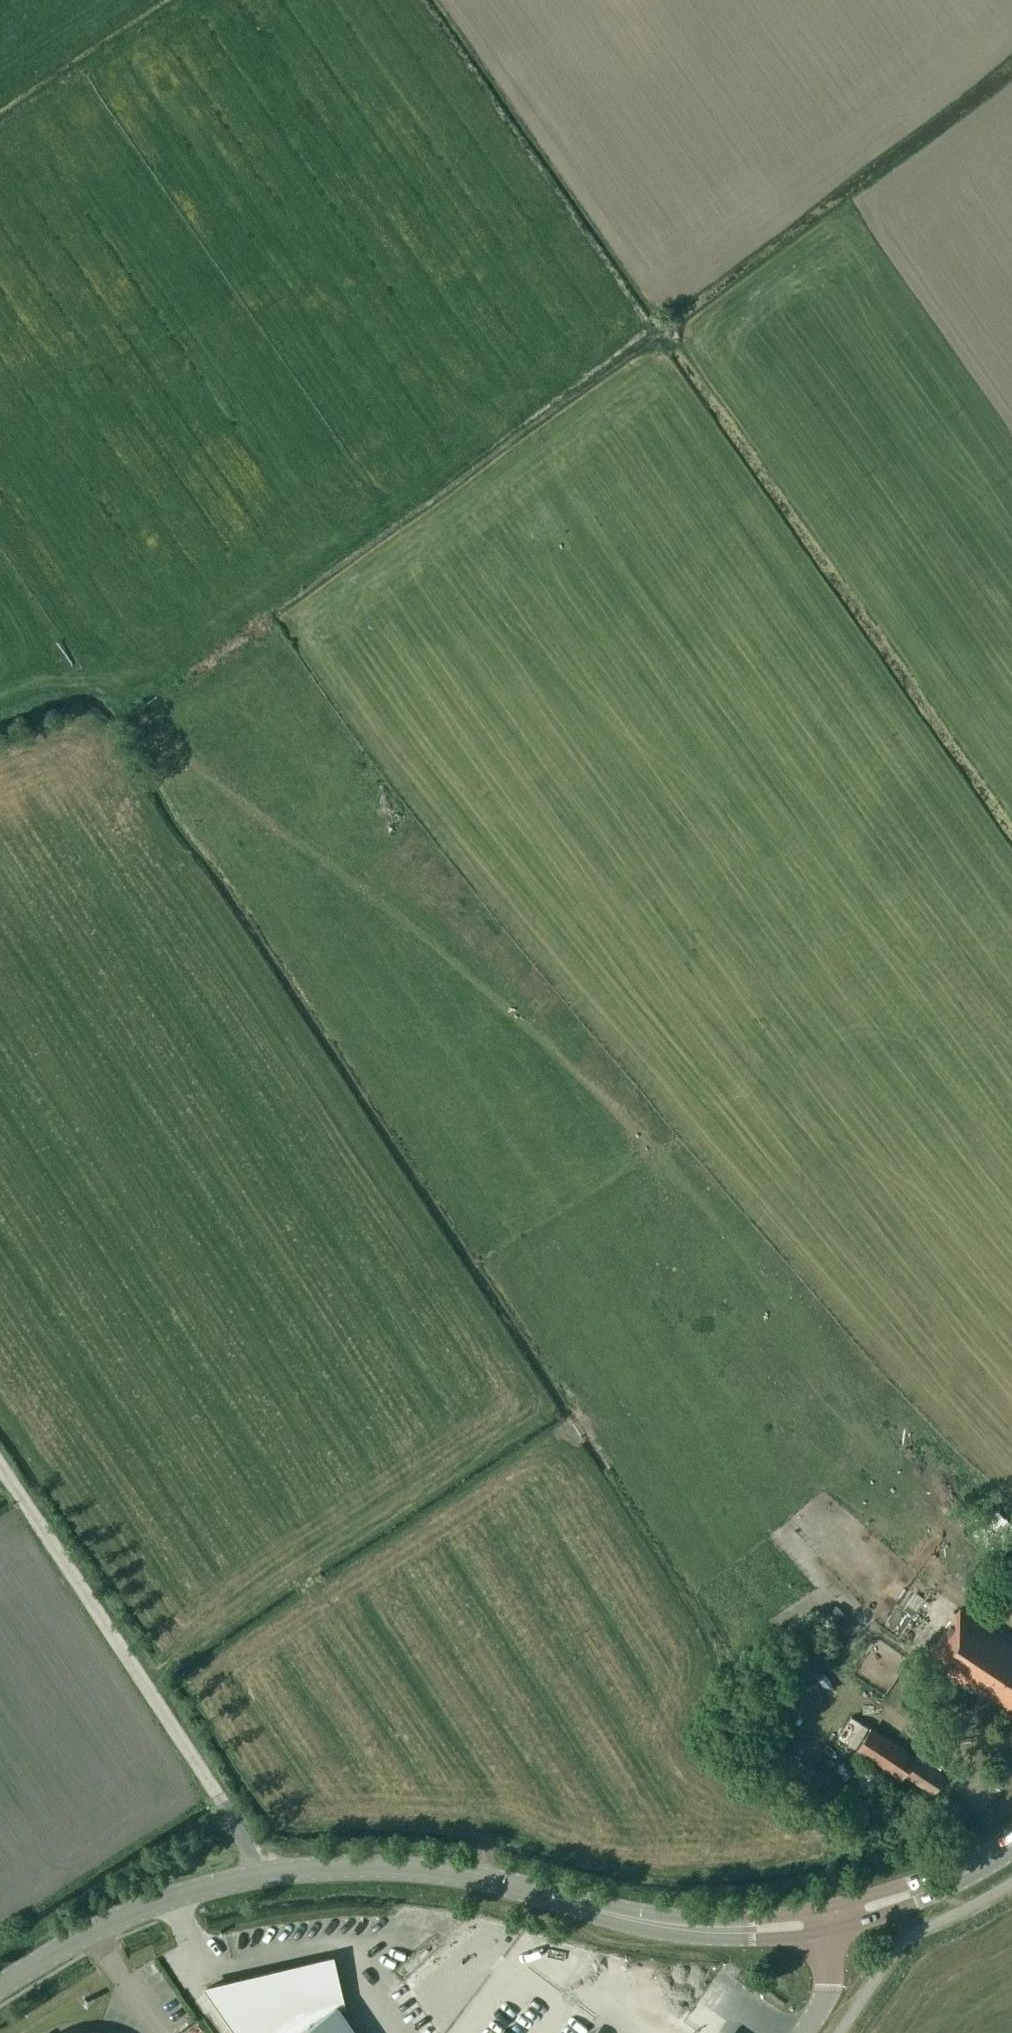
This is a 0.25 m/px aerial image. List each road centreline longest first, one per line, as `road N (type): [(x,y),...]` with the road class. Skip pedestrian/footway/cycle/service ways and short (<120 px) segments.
road 1 (secondary): [(0,1985),(92,1930),(170,1897),(327,1866),(449,1871),(643,1920),(742,1929)]
road 2 (secondary): [(823,1932),(926,1897),(935,1883)]
road 3 (secondary): [(935,1883),(919,1879),(818,1909)]

